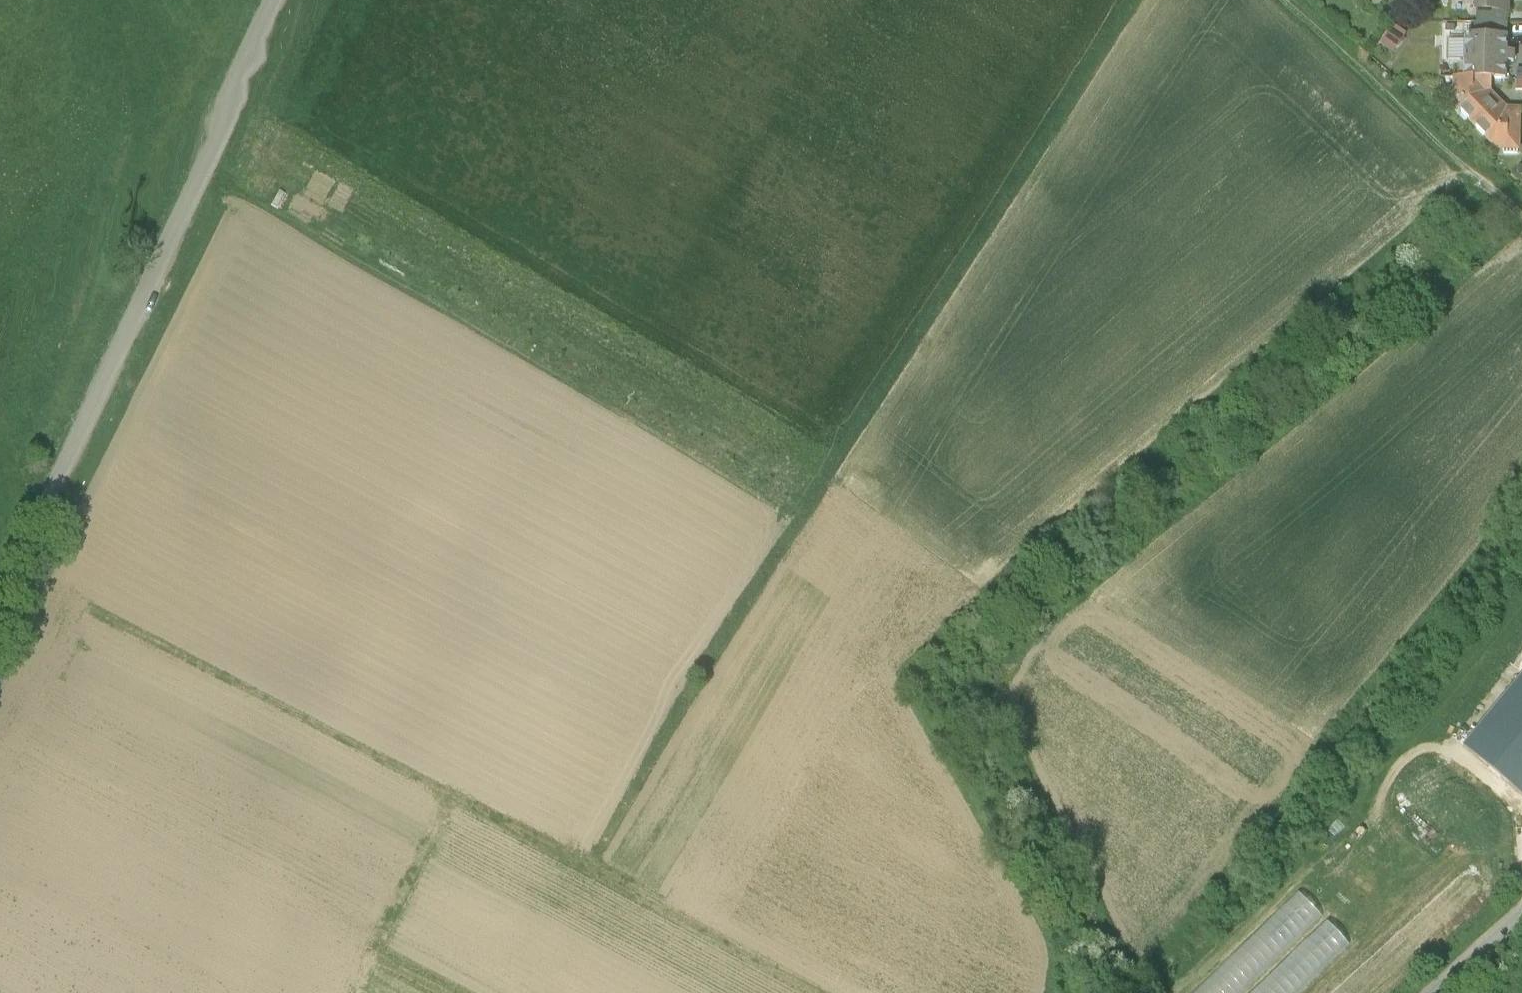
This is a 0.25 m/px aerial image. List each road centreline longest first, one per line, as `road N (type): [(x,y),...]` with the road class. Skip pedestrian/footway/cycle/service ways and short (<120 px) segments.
road 1 (unclassified): [(0,599),(284,0)]
road 2 (track): [(515,978),(734,588)]

